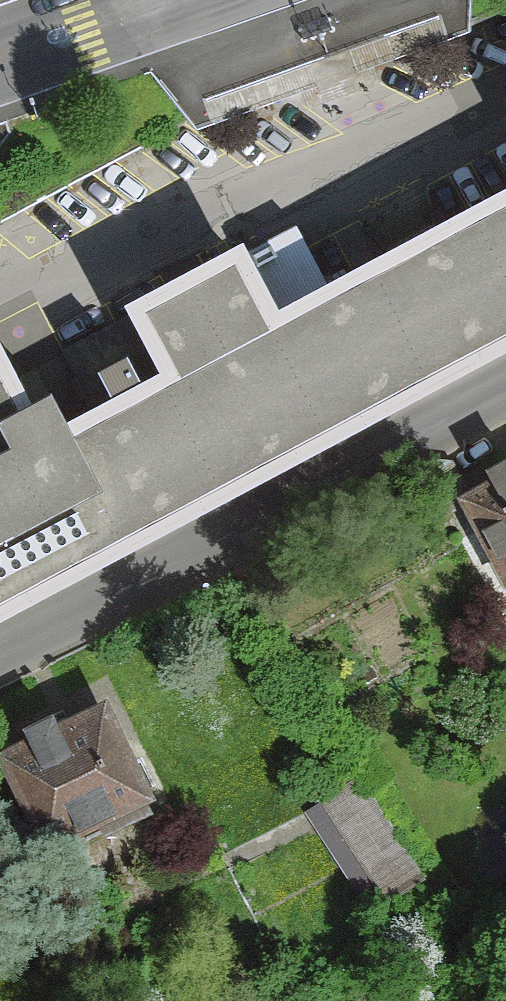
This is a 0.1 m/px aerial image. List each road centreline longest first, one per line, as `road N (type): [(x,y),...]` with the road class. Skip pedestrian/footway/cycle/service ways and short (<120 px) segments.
road 1 (residential): [(0,657),(505,386)]
road 2 (secondary): [(162,0),(0,56)]

